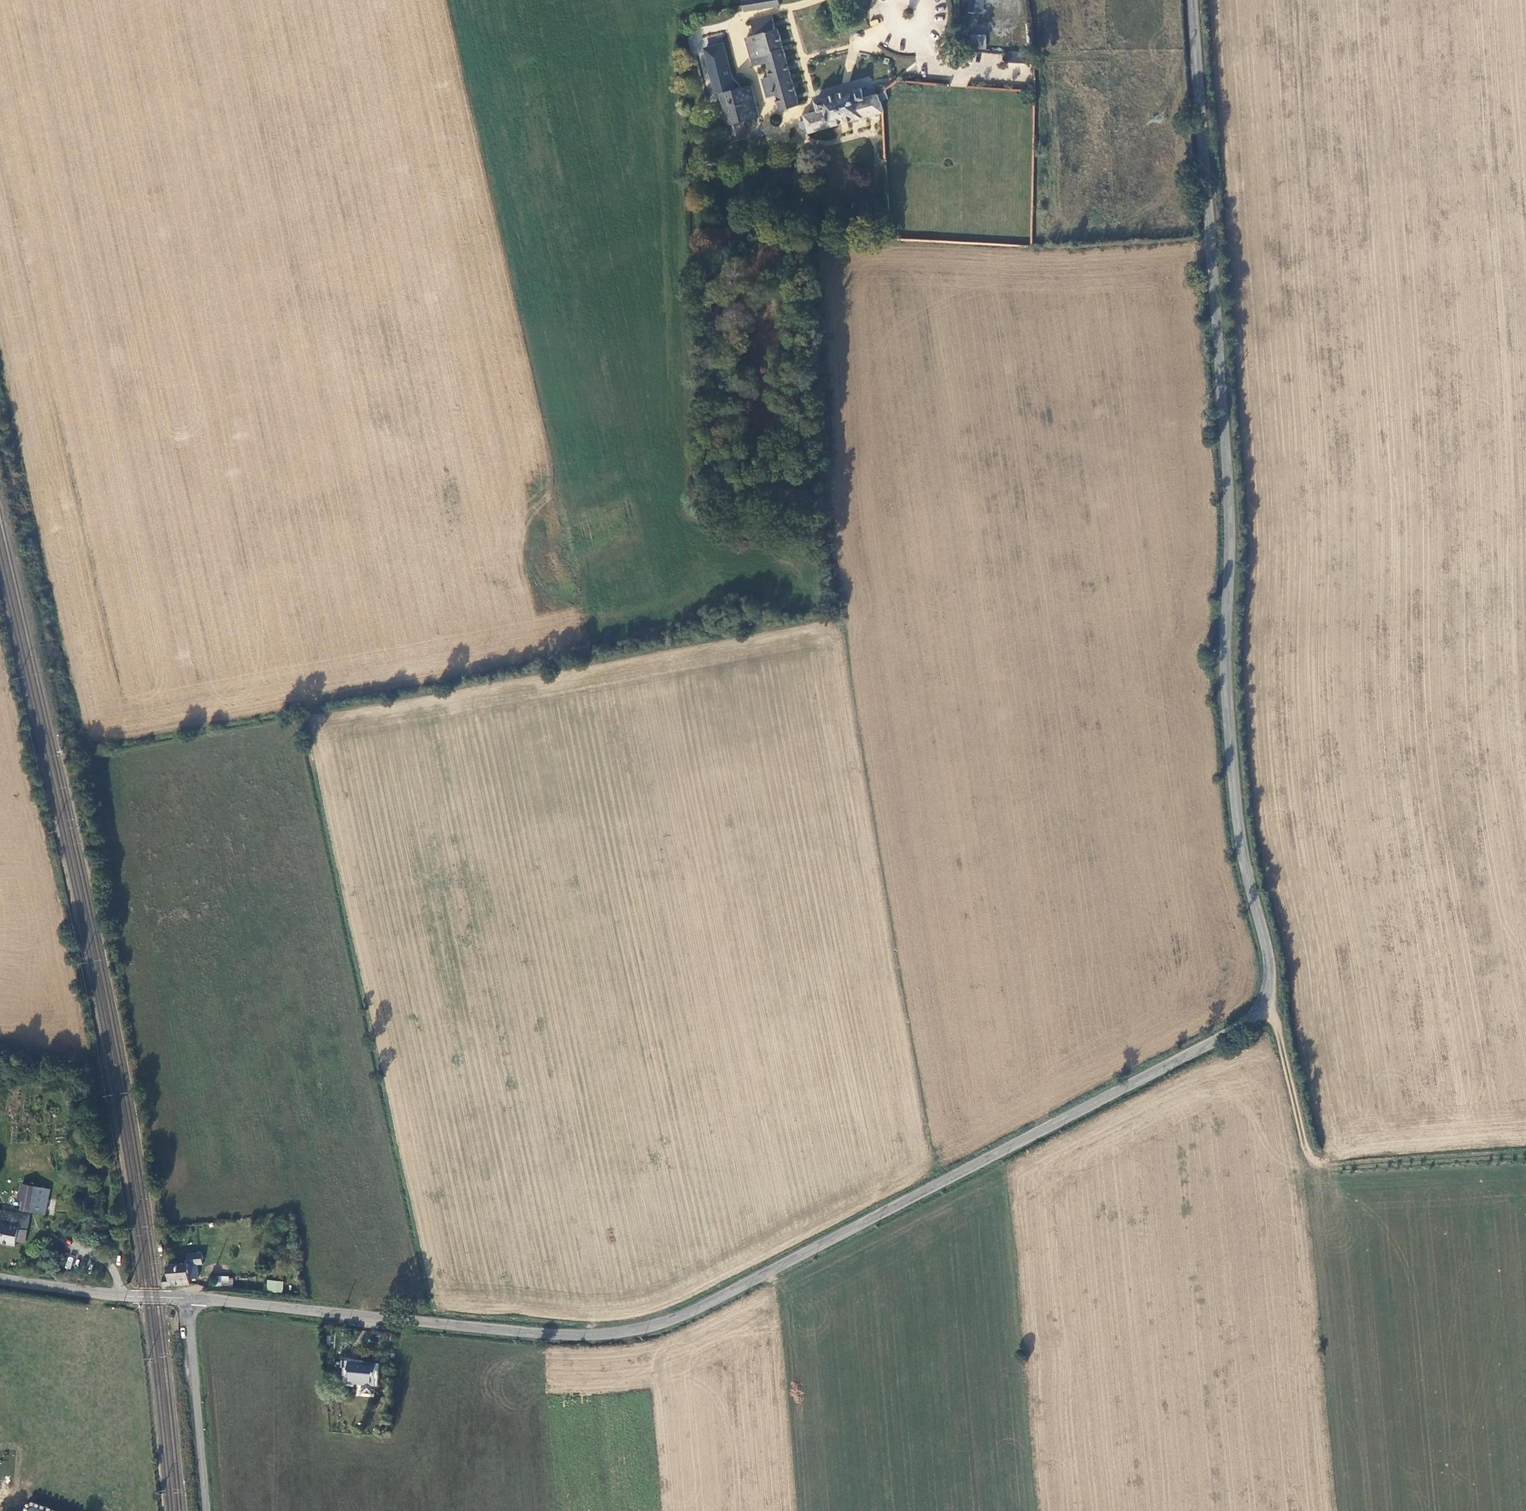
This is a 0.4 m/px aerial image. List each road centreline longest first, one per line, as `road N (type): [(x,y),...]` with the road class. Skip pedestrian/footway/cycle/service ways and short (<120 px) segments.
road 1 (unclassified): [(1191,0),(1226,457),(1233,803),(1269,969),(1256,1018),(678,1311),(604,1334),(193,1299)]
road 2 (track): [(1265,997),(1305,1149),(1317,1164),(1525,1160)]
road 3 (unclassified): [(193,1299),(206,1510)]
road 4 (unclassified): [(193,1299),(90,1294),(0,1277)]
road 5 (track): [(892,23),(864,44),(805,58),(796,69),(803,105),(788,131),(777,129)]

